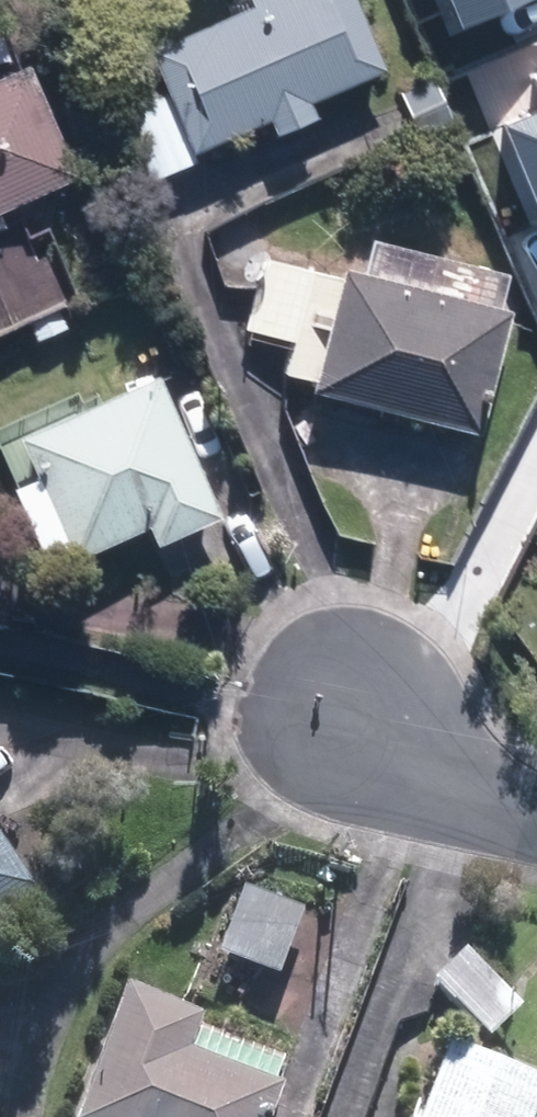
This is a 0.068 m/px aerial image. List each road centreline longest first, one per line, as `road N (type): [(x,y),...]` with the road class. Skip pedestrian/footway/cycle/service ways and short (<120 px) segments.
road 1 (residential): [(295,641),(379,731),(479,805),(536,818)]

